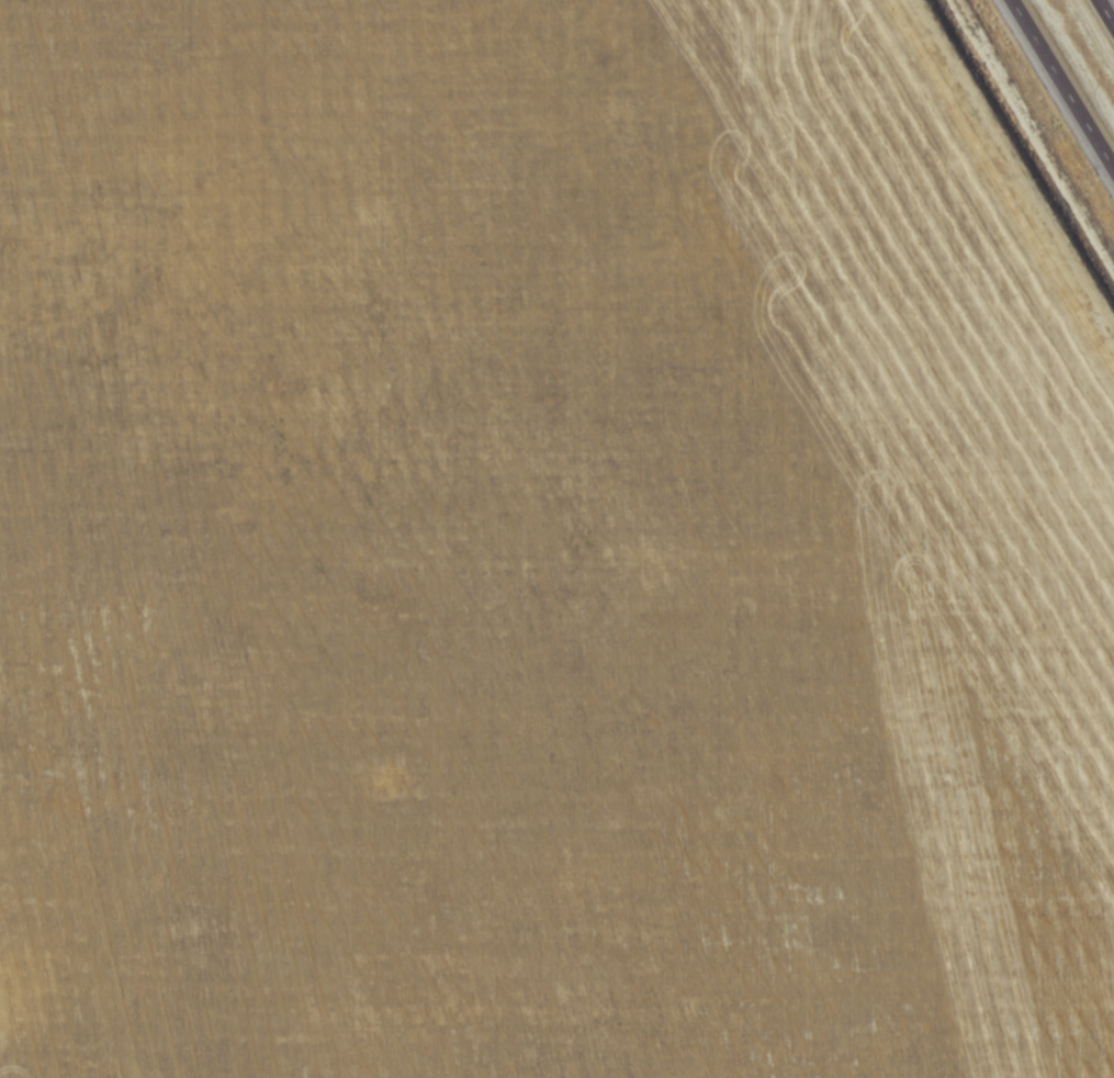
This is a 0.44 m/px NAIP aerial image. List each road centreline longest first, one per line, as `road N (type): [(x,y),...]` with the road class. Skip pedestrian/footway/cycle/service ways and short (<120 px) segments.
road 1 (motorway): [(1013,0),(1113,167)]

